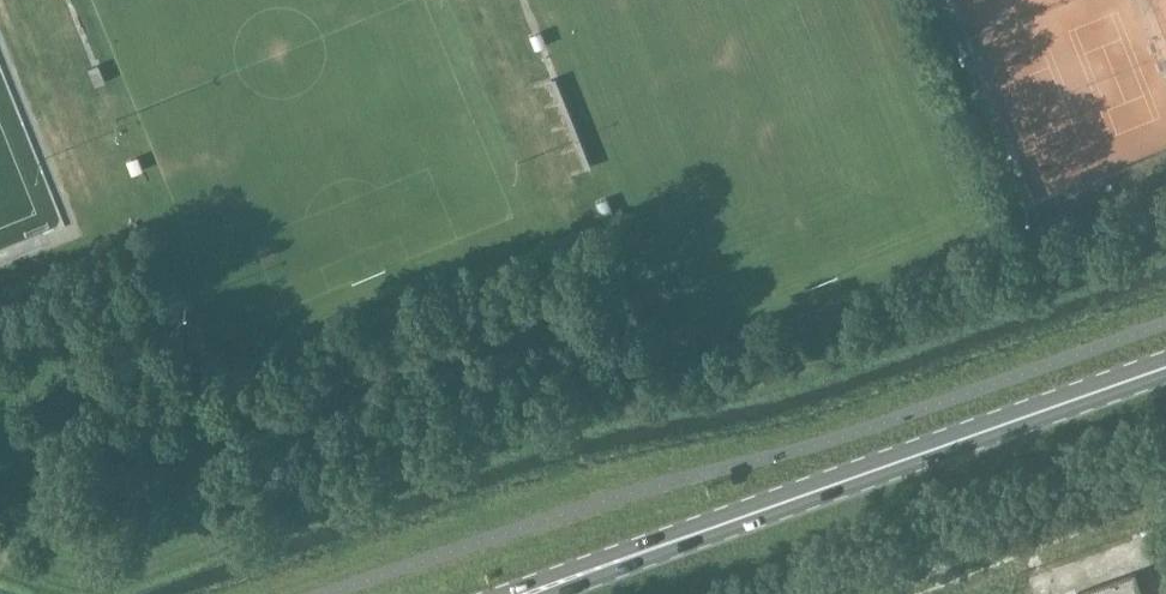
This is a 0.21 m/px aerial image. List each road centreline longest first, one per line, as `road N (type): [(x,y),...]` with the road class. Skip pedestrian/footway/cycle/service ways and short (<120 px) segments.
road 1 (primary): [(527,593),(1165,367)]

